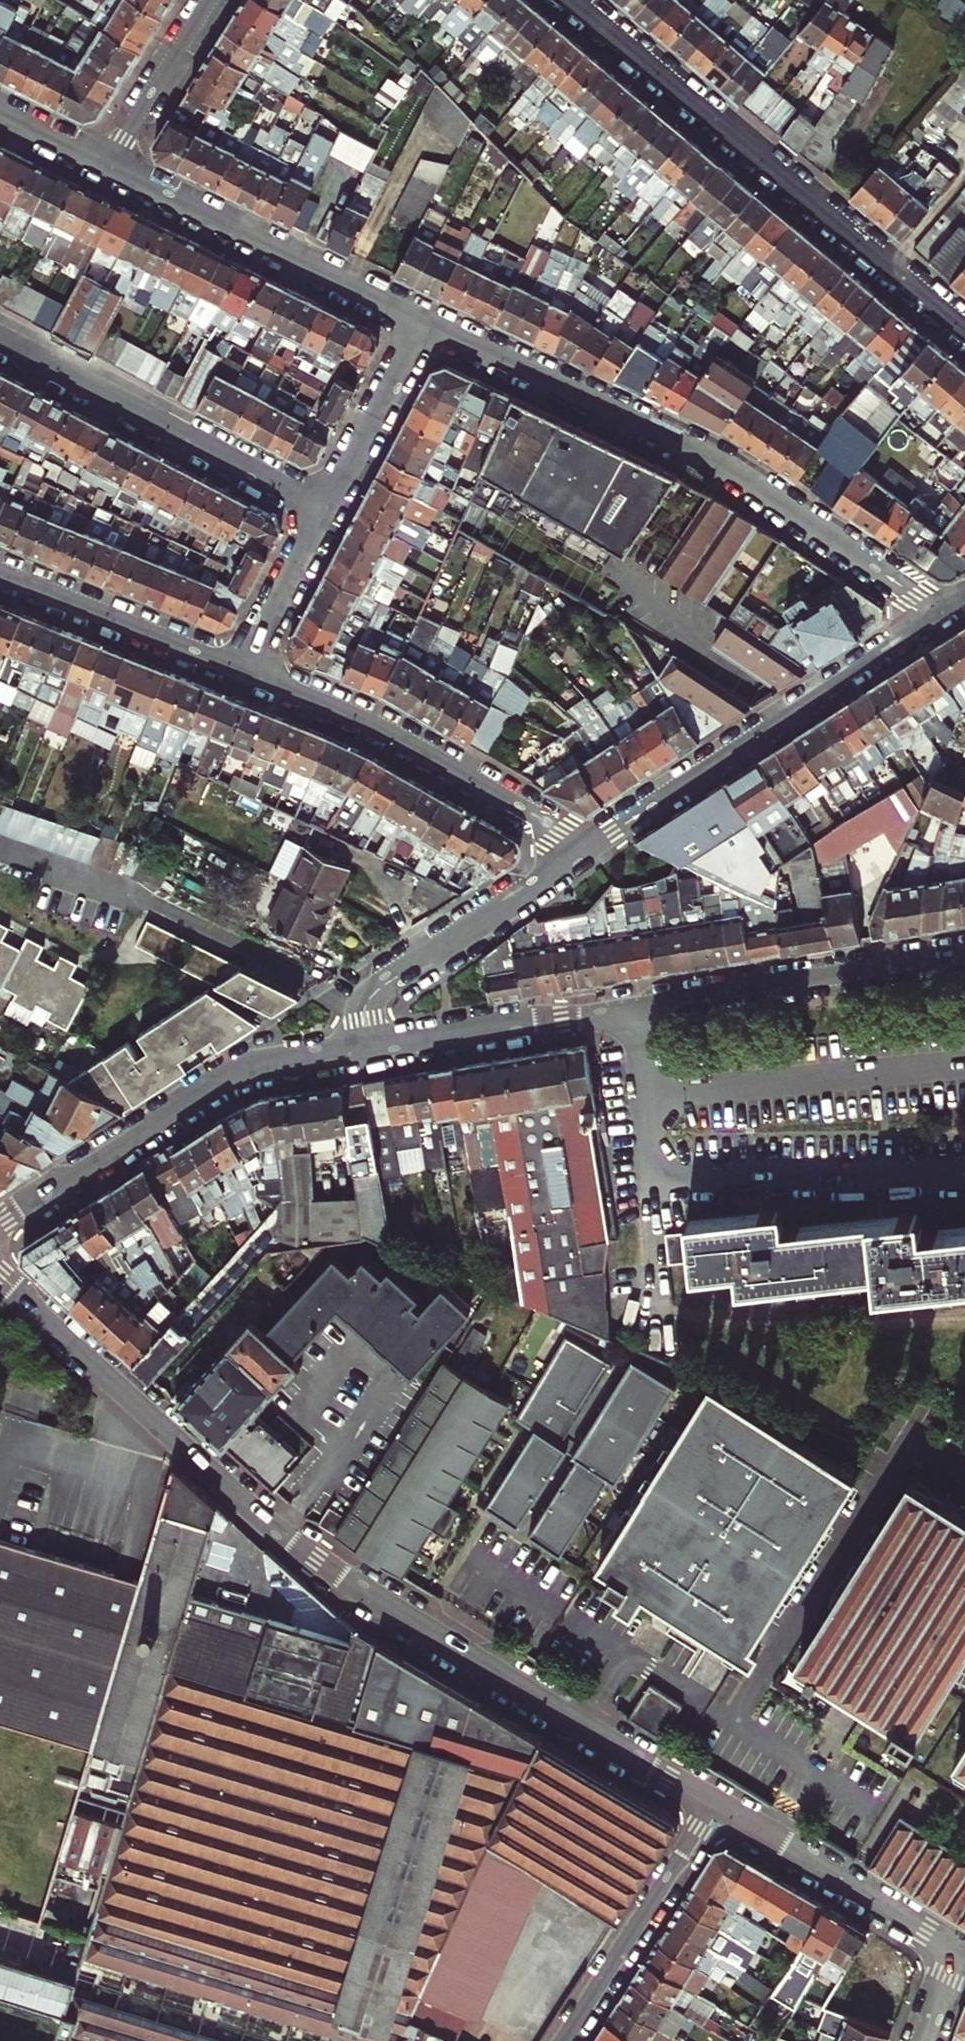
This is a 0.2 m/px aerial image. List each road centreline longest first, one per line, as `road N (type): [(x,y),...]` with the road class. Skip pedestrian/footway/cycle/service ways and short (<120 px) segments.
road 1 (residential): [(0,1274),(274,1528),(714,1803)]
road 2 (residential): [(943,614),(750,484),(426,325)]
road 3 (residential): [(571,0),(964,332)]
road 4 (residential): [(636,1014),(656,1174),(683,1182),(964,1174)]
road 5 (residential): [(591,849),(943,614)]
road 6 (tertiary): [(361,1050),(237,1070),(0,1226)]
road 7 (residential): [(245,673),(382,729),(591,849)]
road 8 (residential): [(329,513),(0,338)]
road 9 (residential): [(426,325),(106,167)]
road 10 (tertiary): [(964,959),(636,1014)]
road 11 (residential): [(361,1050),(360,1024),(376,993),(591,849)]
road 12 (residential): [(714,1803),(957,1952)]
road 13 (residential): [(714,1803),(560,2040)]
road 14 (tertiary): [(636,1014),(361,1050)]
road 15 (residential): [(0,573),(245,673)]
road 16 (residential): [(426,325),(329,513)]
road 17 (residential): [(211,0),(106,167)]
road 18 (residential): [(329,513),(245,673)]

